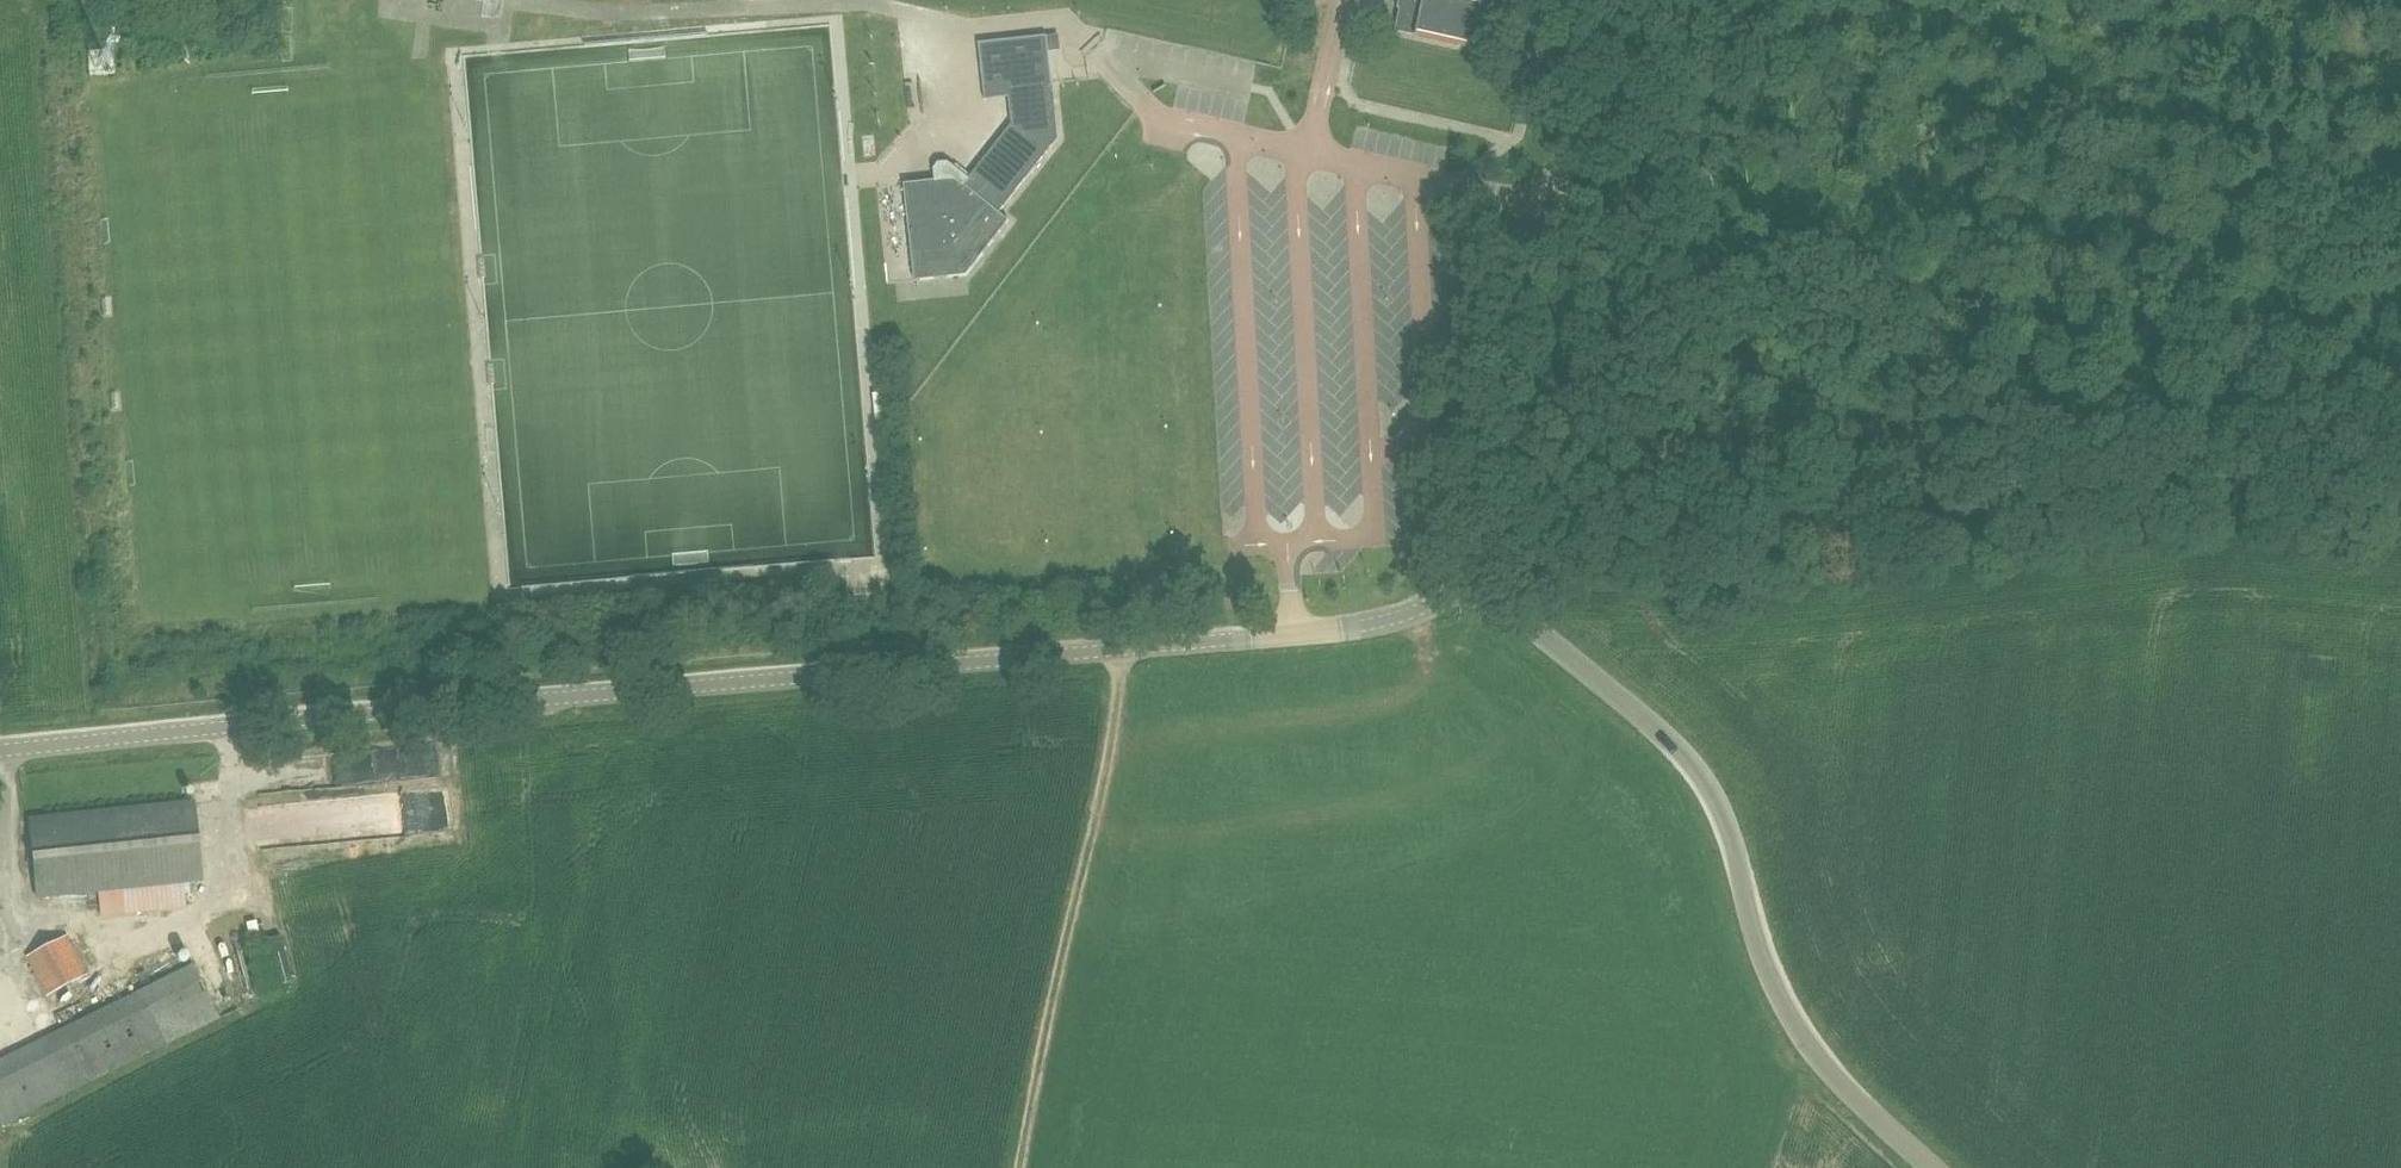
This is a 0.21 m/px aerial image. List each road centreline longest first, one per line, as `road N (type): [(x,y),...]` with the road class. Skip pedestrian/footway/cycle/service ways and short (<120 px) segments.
road 1 (tertiary): [(0,750),(1377,624),(1440,600),(1463,577)]
road 2 (unclassified): [(1933,1167),(1829,1073),(1784,1010),(1716,805),(1695,770),(1666,737),(1463,577)]
road 3 (tertiary): [(1463,577),(1482,523),(1602,0)]
road 4 (track): [(1120,648),(1109,760),(1020,1167)]

